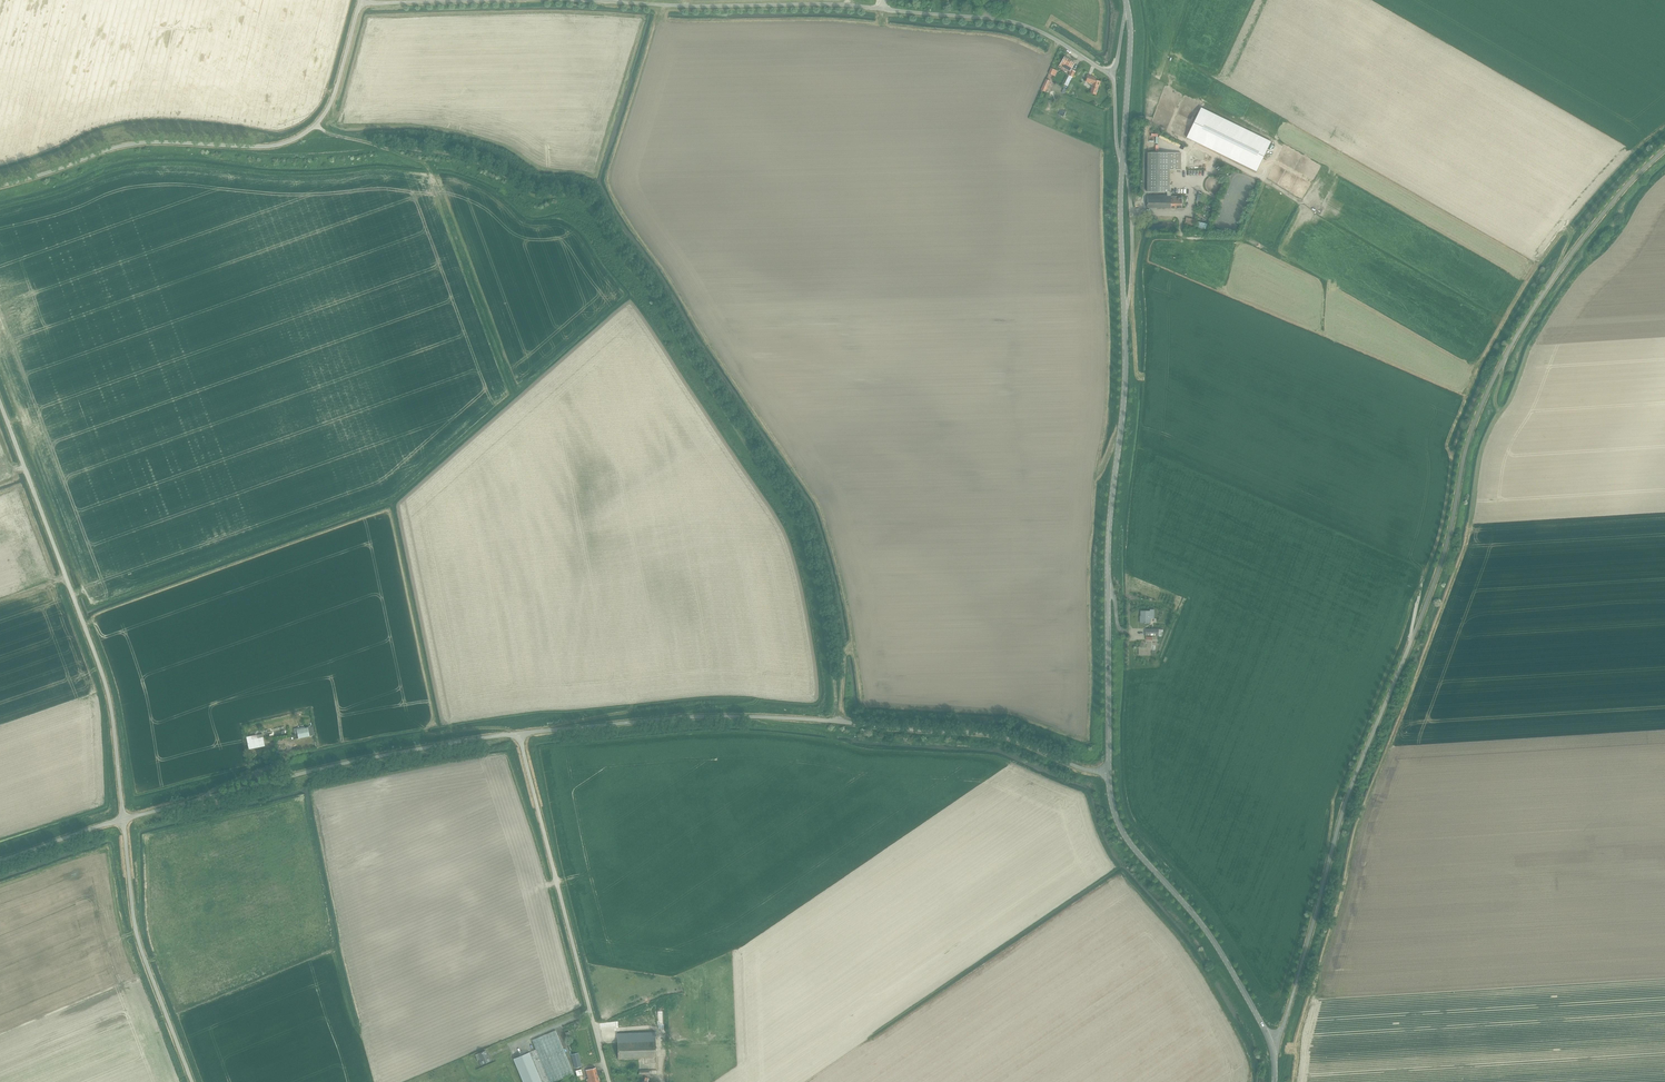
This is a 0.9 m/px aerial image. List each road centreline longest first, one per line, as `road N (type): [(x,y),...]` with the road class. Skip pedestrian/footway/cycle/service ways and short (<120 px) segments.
road 1 (unclassified): [(1271,1043),(1355,775),(1444,557),(1472,426),(1560,265),(1664,153)]
road 2 (unclassified): [(1114,74),(1045,33),(977,17),(837,4),(584,0)]
road 3 (tertiary): [(1108,772),(1123,307)]
road 4 (unclassified): [(0,185),(115,142),(291,140),(317,124),(330,102),(360,2)]
road 5 (unclassified): [(122,820),(106,683),(0,402)]
road 6 (tertiary): [(122,820),(320,768),(519,733)]
road 7 (unclassified): [(608,1081),(519,733)]
road 8 (tertiary): [(519,733),(697,716),(839,721)]
road 9 (tertiary): [(1271,1043),(1211,939),(1120,827),(1108,772)]
road 10 (tertiary): [(1108,772),(984,732),(839,721)]
road 11 (unclassified): [(191,1081),(136,937),(122,820)]
road 12 (tertiary): [(1122,164),(1128,9)]
road 13 (unclassified): [(1123,307),(1133,271),(1133,210),(1122,164)]
road 14 (tertiary): [(1123,307),(1122,164)]
road 15 (tertiary): [(0,860),(122,820)]
road 16 (unclassified): [(484,0),(360,2)]

